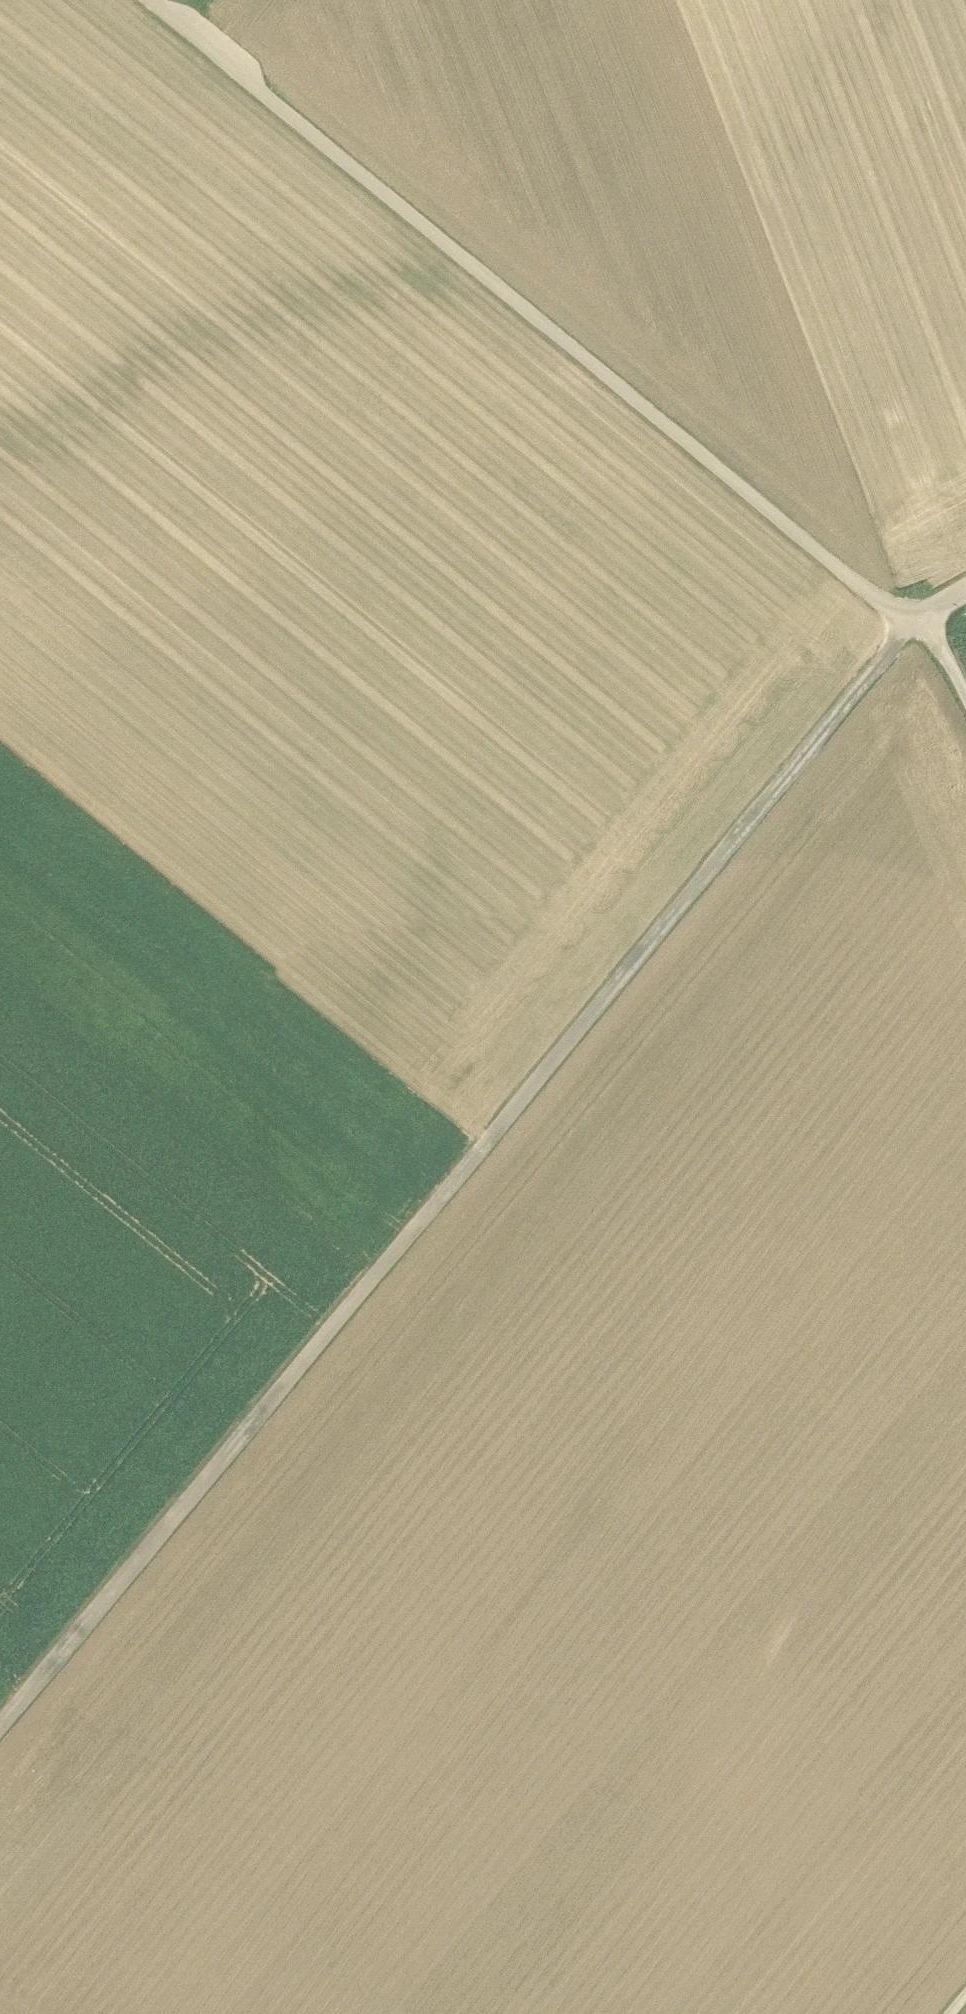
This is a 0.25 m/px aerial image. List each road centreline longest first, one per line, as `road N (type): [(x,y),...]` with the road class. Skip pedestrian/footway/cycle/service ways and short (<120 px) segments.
road 1 (track): [(919,615),(0,1728)]
road 2 (unclassified): [(965,588),(919,615),(867,593),(145,0)]

